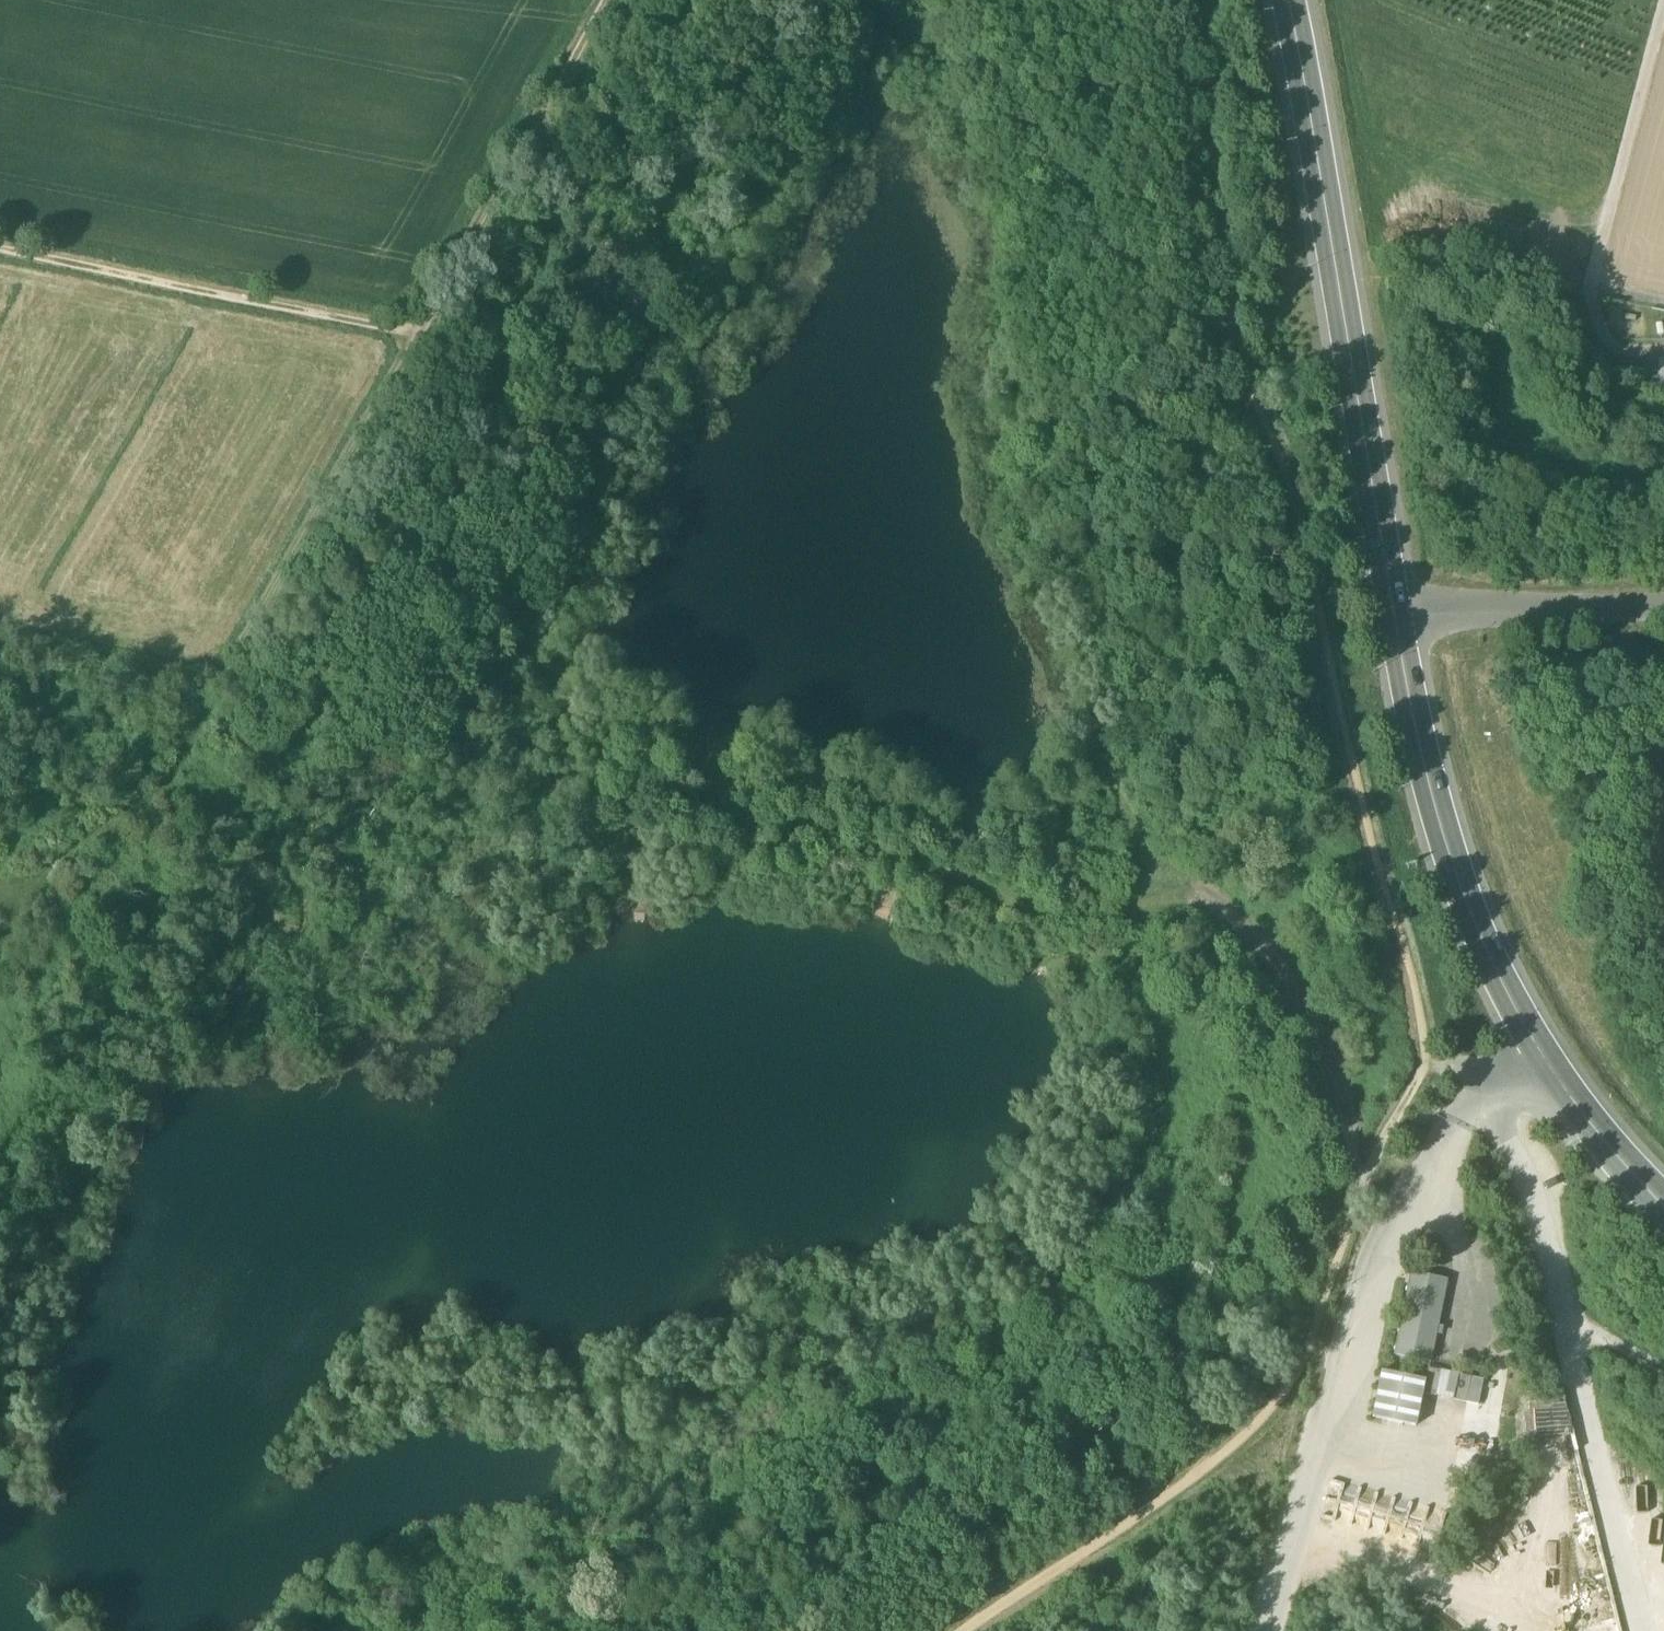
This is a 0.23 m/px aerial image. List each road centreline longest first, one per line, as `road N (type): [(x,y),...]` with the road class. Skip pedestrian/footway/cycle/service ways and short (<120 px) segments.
road 1 (primary): [(1290,0),(1429,780),(1481,944),(1533,1044),(1663,1207)]
road 2 (track): [(236,665),(608,0)]
road 3 (track): [(0,254),(416,345)]

